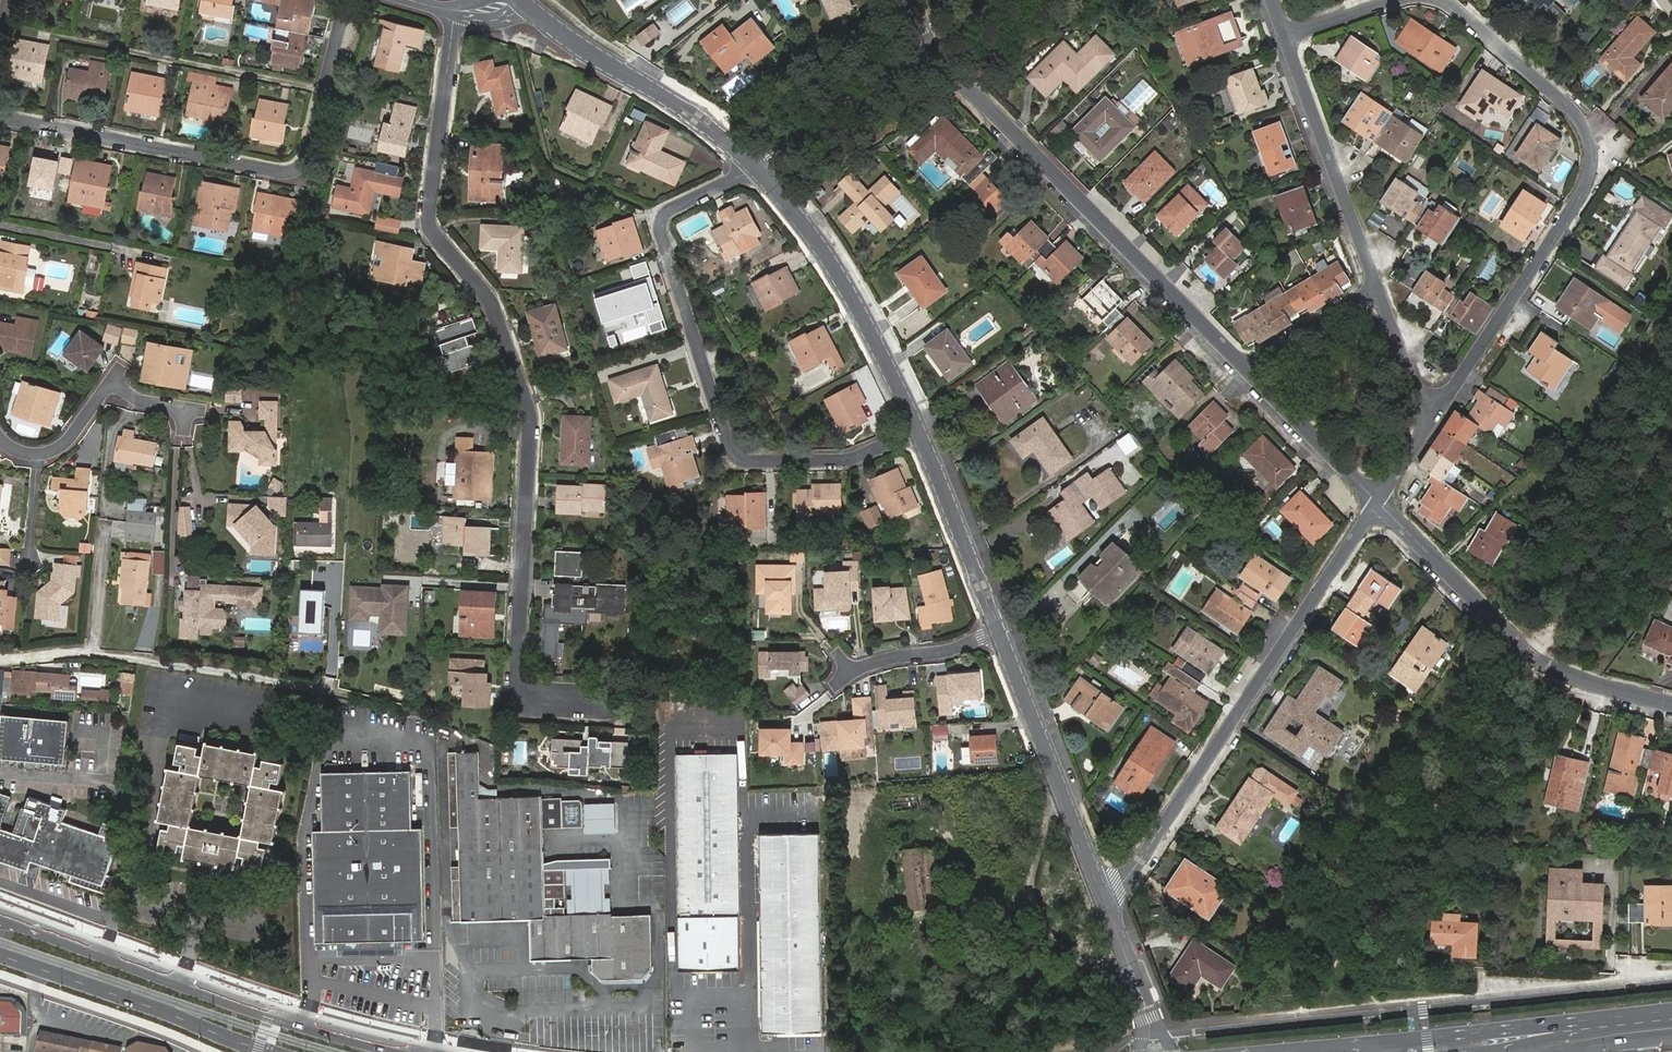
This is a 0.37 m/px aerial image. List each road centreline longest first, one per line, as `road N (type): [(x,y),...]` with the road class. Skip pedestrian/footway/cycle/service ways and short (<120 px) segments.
road 1 (residential): [(458,13),(431,228),(494,306),(529,409),(516,669),(529,695),(609,706)]
road 2 (track): [(1308,1021),(1306,1006),(1671,457)]
road 3 (residential): [(920,433),(849,461),(745,463),(731,451),(661,221),(666,210),(760,167)]
road 4 (residential): [(1428,426),(1588,182),(1594,161),(1591,139),(1572,113),(1441,0)]
road 5 (residential): [(1671,984),(1153,1034)]
road 6 (residential): [(1377,502),(1132,871),(1101,894)]
road 7 (residential): [(346,0),(307,159),(296,170),(0,117)]
road 8 (secondary): [(428,1051),(272,1011),(0,912)]
road 9 (residential): [(1241,366),(934,44)]
road 10 (unclassified): [(0,654),(92,651),(389,706)]
road 11 (residential): [(1671,705),(1594,687),(1540,663),(1377,502)]
road 12 (tertiary): [(760,167),(828,259),(920,433)]
road 13 (secondary): [(0,952),(279,1051)]
road 14 (tertiary): [(518,0),(760,167)]
road 15 (tertiary): [(1000,636),(1101,894)]
road 16 (residential): [(1286,36),(1377,289)]
road 17 (secondary): [(1633,1016),(1368,1045)]
road 18 (tertiary): [(920,433),(1000,636)]
road 19 (residential): [(760,167),(934,44)]
road 20 (residential): [(1377,502),(1241,366)]
road 21 (residential): [(1000,636),(892,660),(841,683)]
road 22 (unclassified): [(1633,1016),(1472,1051)]
road 23 (residential): [(1377,289),(1241,366)]
road 24 (tertiary): [(1101,894),(1153,1034)]
road 25 (residential): [(1377,289),(1428,426)]
road 26 (secondary): [(1552,1051),(1671,1036)]

